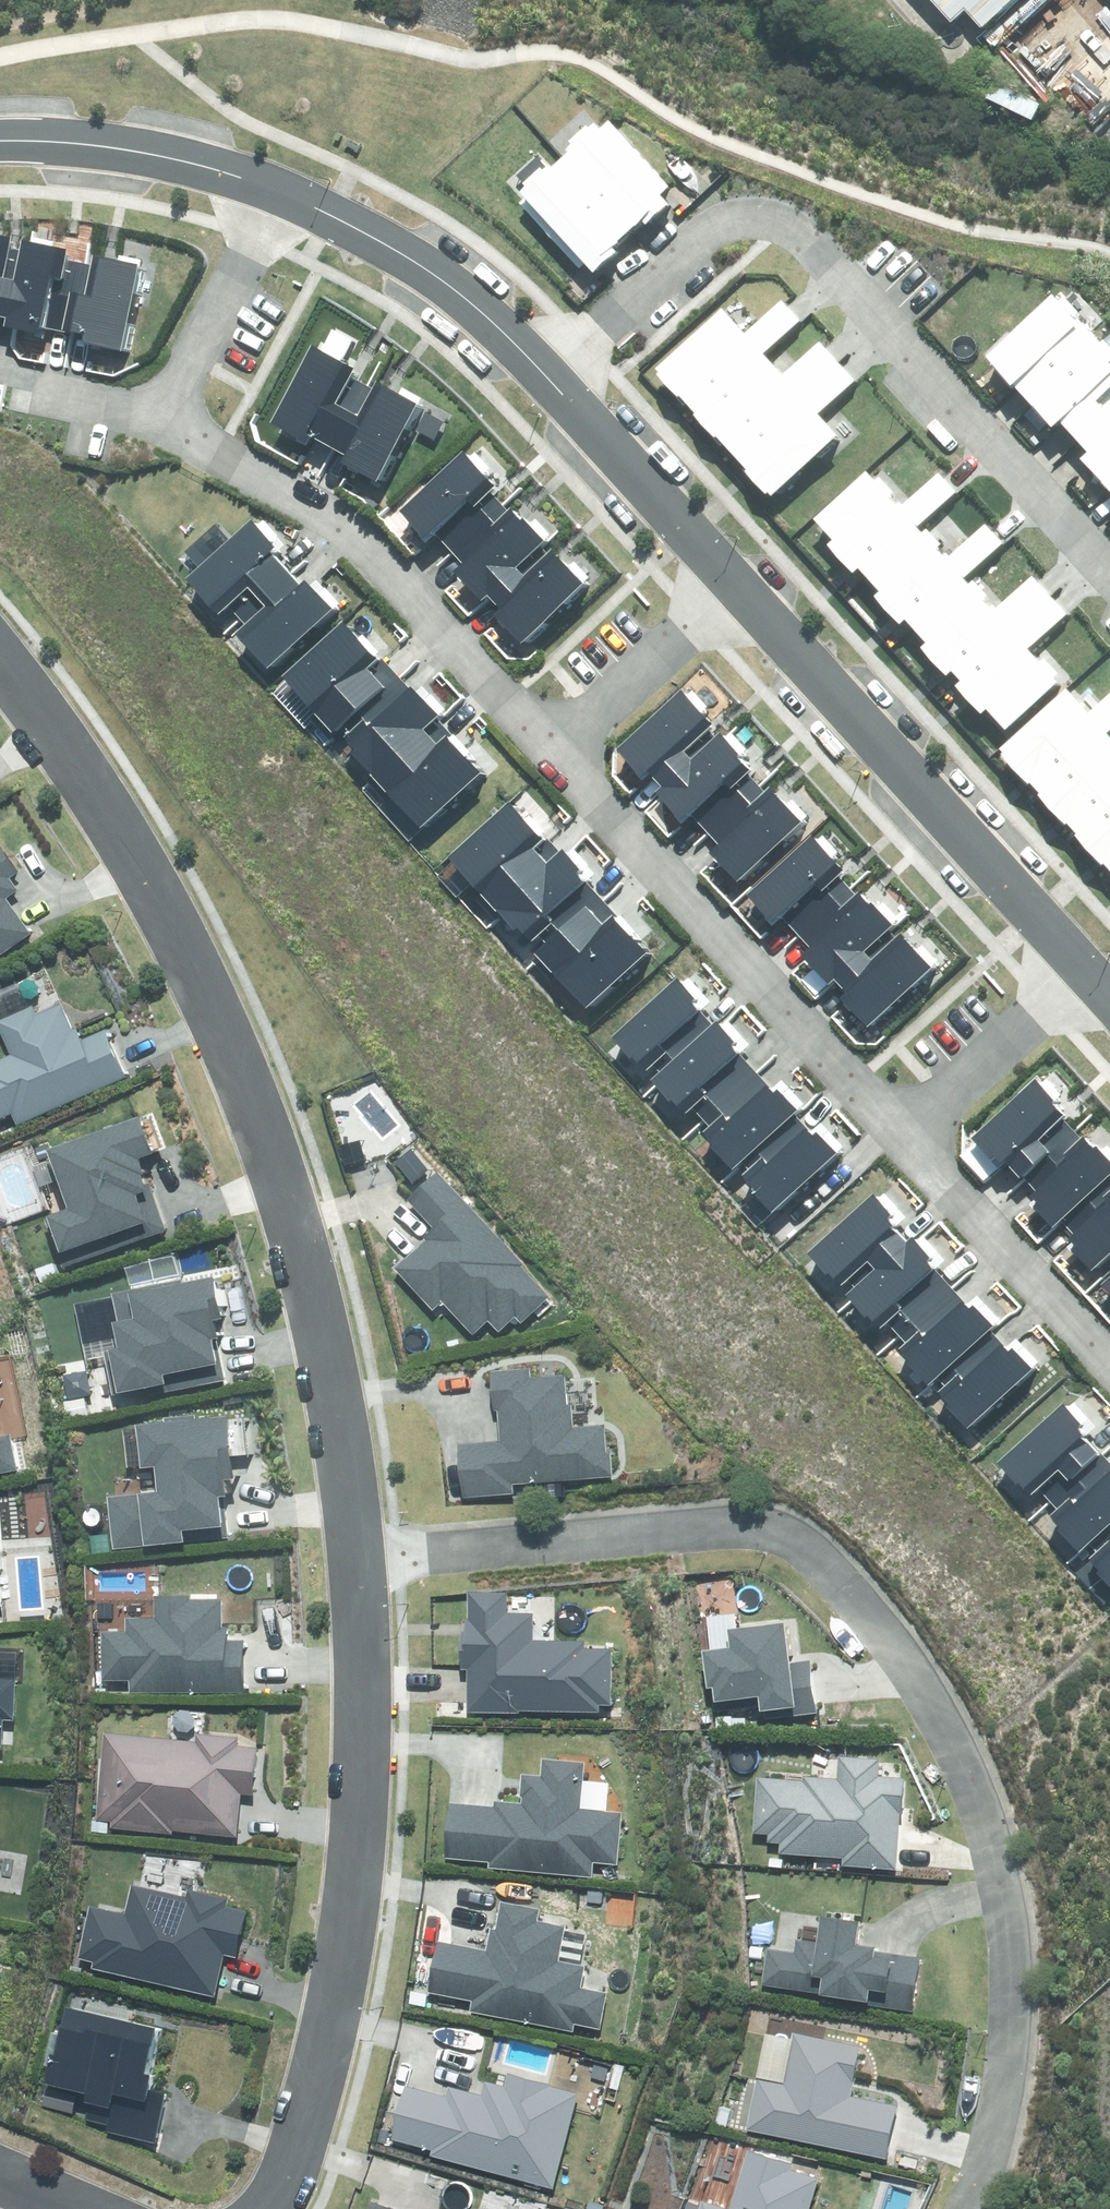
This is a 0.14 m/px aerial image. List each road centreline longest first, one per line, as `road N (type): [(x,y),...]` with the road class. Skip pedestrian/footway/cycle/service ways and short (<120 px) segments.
road 1 (residential): [(969,2208),(1004,2110),(1010,2043),(1006,1956),(981,1817),(920,1673),(831,1574),(794,1538),(735,1516),(352,1541)]
road 2 (residential): [(352,1541),(282,1234),(197,977),(110,795),(0,663)]
road 3 (residential): [(540,382),(719,236),(757,230),(811,245),(1109,578)]
road 4 (residential): [(550,750),(348,535),(165,422),(285,204)]
road 5 (residential): [(270,2208),(324,2031),(343,1908),(357,1749),(352,1541)]
road 6 (residential): [(727,585),(1070,962)]
road 7 (residential): [(897,1120),(550,750)]
road 8 (residential): [(285,204),(425,277),(540,382)]
road 9 (residential): [(1109,1347),(897,1120)]
road 10 (residential): [(0,145),(144,151),(285,204)]
road 11 (residential): [(540,382),(727,585)]
road 12 (residential): [(550,750),(727,585)]
road 13 (residential): [(1070,962),(897,1120)]

